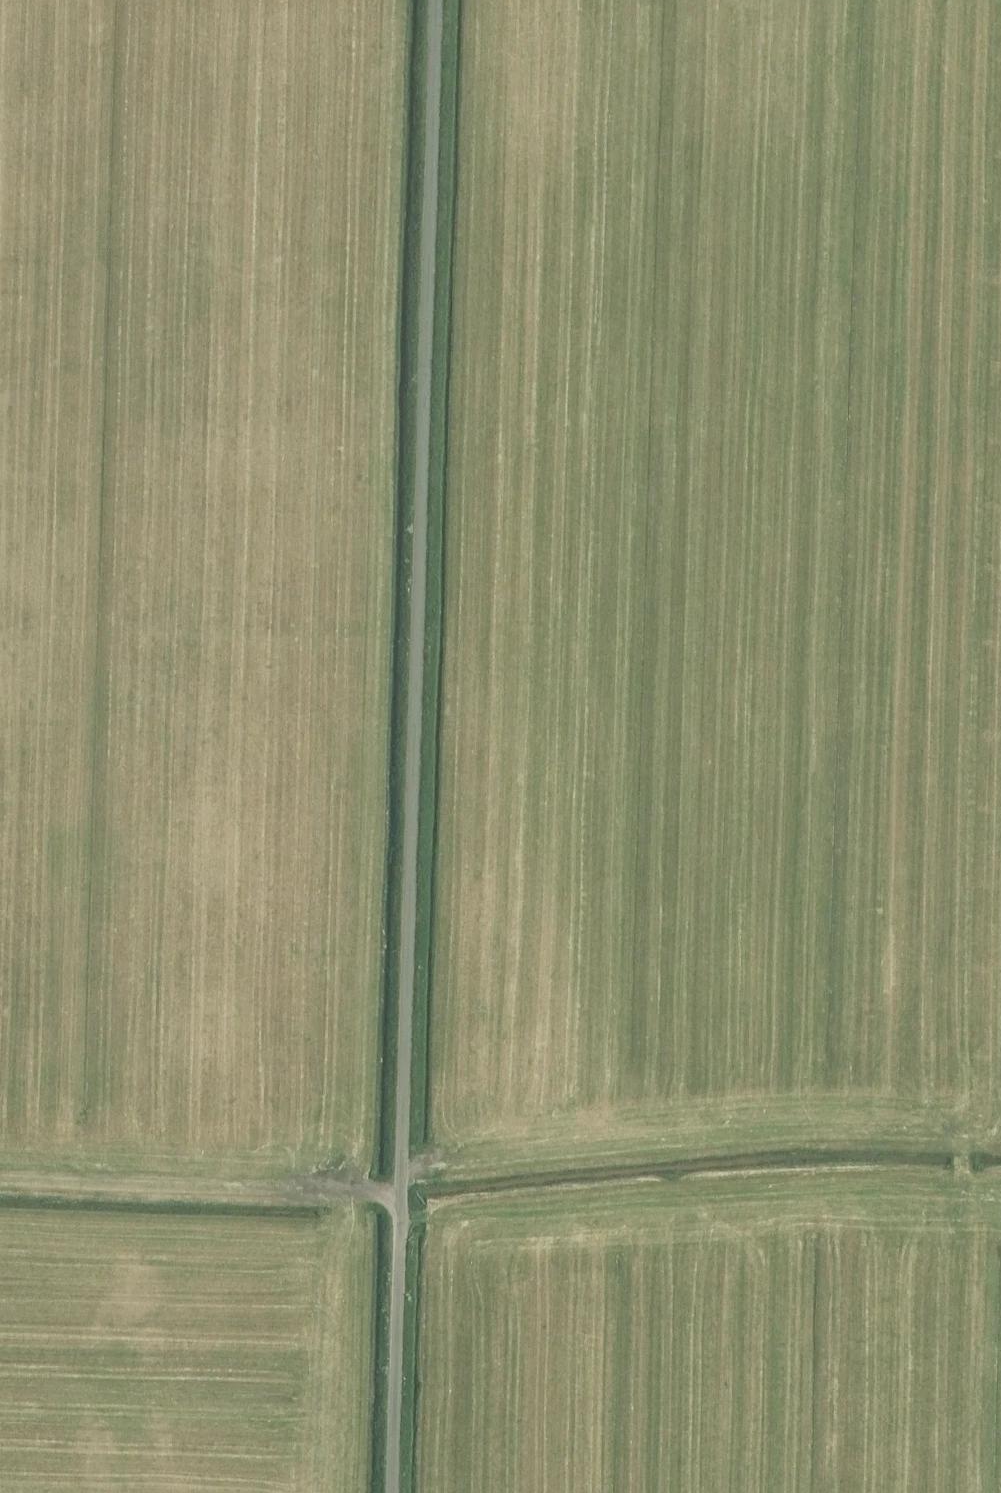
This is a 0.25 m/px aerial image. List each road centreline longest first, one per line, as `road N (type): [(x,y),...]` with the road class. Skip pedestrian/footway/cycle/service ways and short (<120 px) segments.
road 1 (unclassified): [(392,1492),(440,0)]

